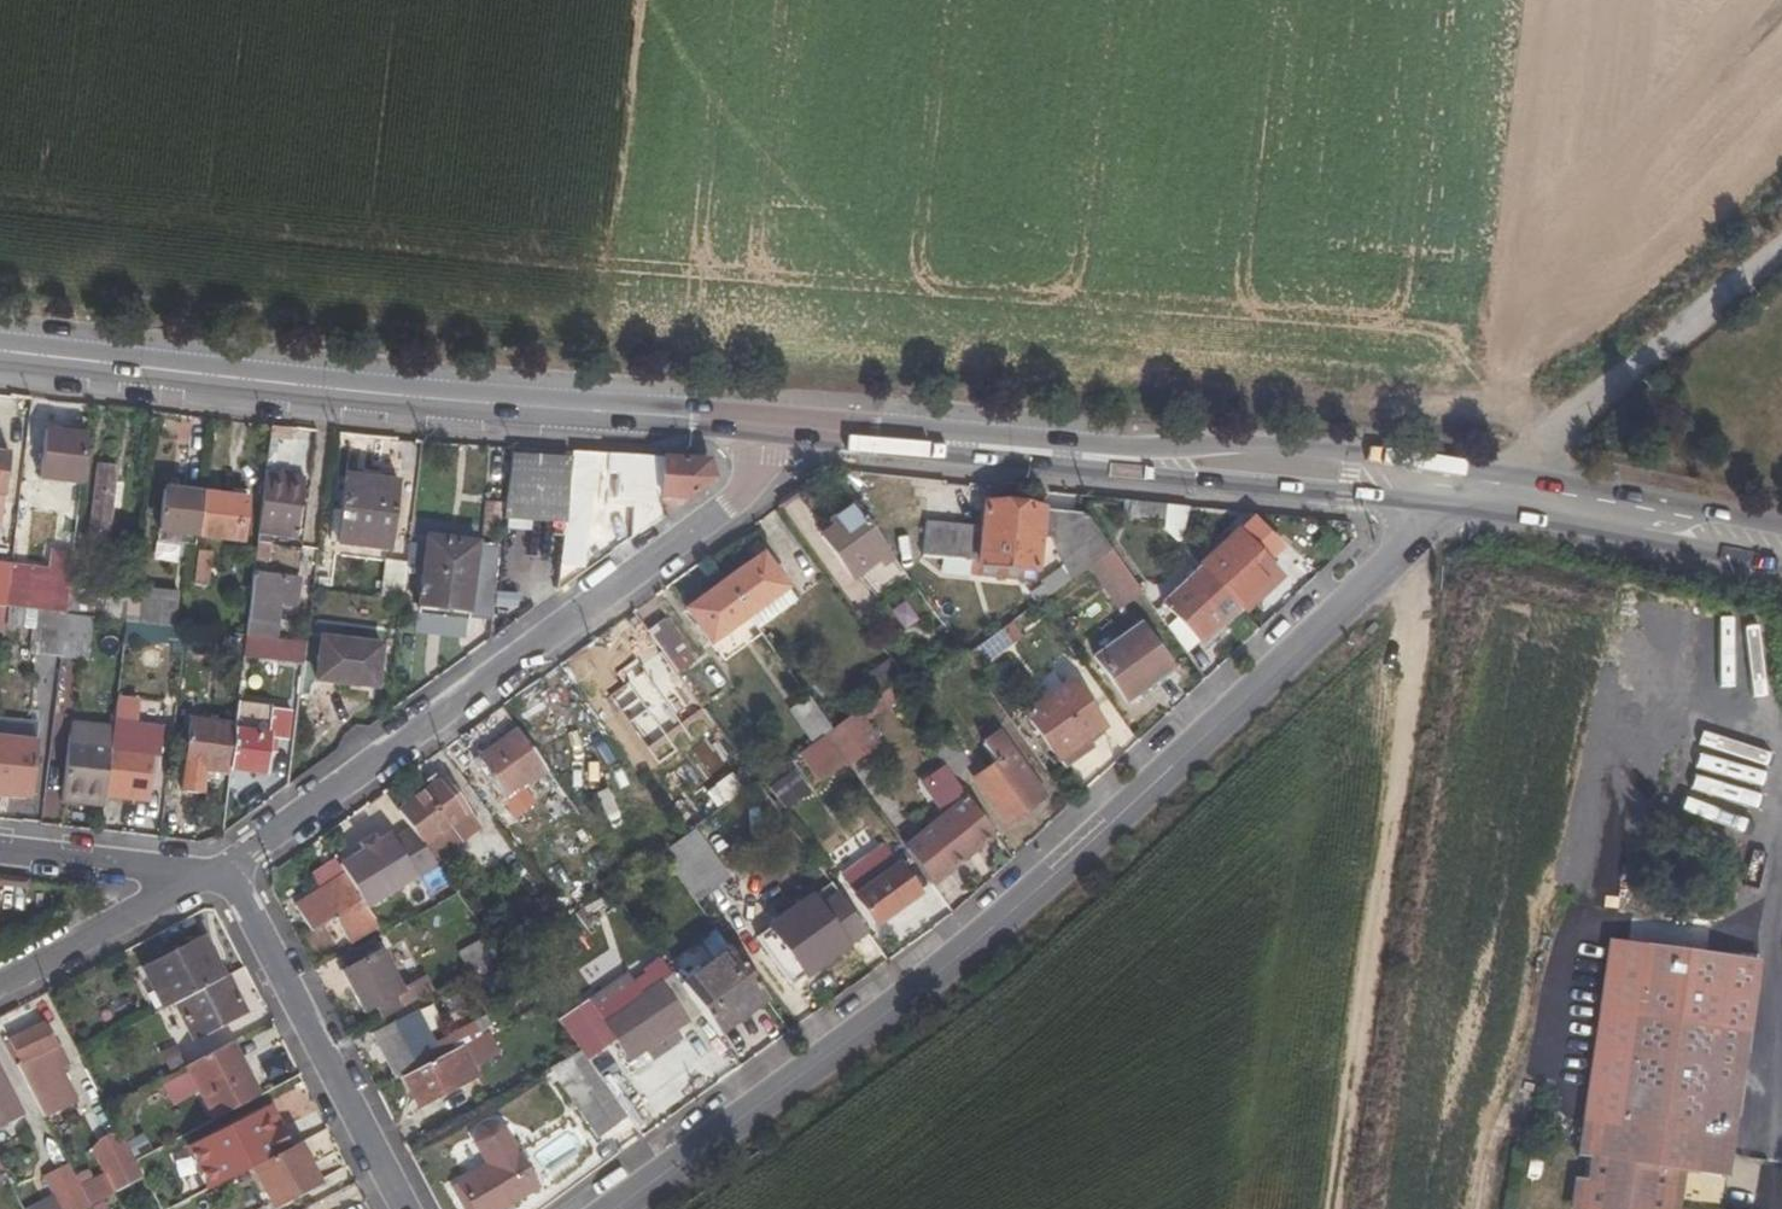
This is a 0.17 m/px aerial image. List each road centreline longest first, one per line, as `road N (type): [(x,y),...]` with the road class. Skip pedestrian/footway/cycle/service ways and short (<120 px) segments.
road 1 (residential): [(1448,487),(1403,548),(1075,859),(909,998),(615,1208)]
road 2 (secondary): [(0,349),(356,392),(766,423)]
road 3 (residential): [(766,423),(754,480),(218,877)]
road 4 (track): [(1420,524),(1321,1208)]
road 5 (secondary): [(766,423),(1448,487)]
road 6 (residential): [(218,877),(246,903),(406,1208)]
road 7 (track): [(1530,501),(1547,446),(1781,259)]
road 8 (secondary): [(1448,487),(1781,547)]
road 9 (residential): [(0,981),(193,879)]
road 10 (residential): [(0,858),(193,879)]

